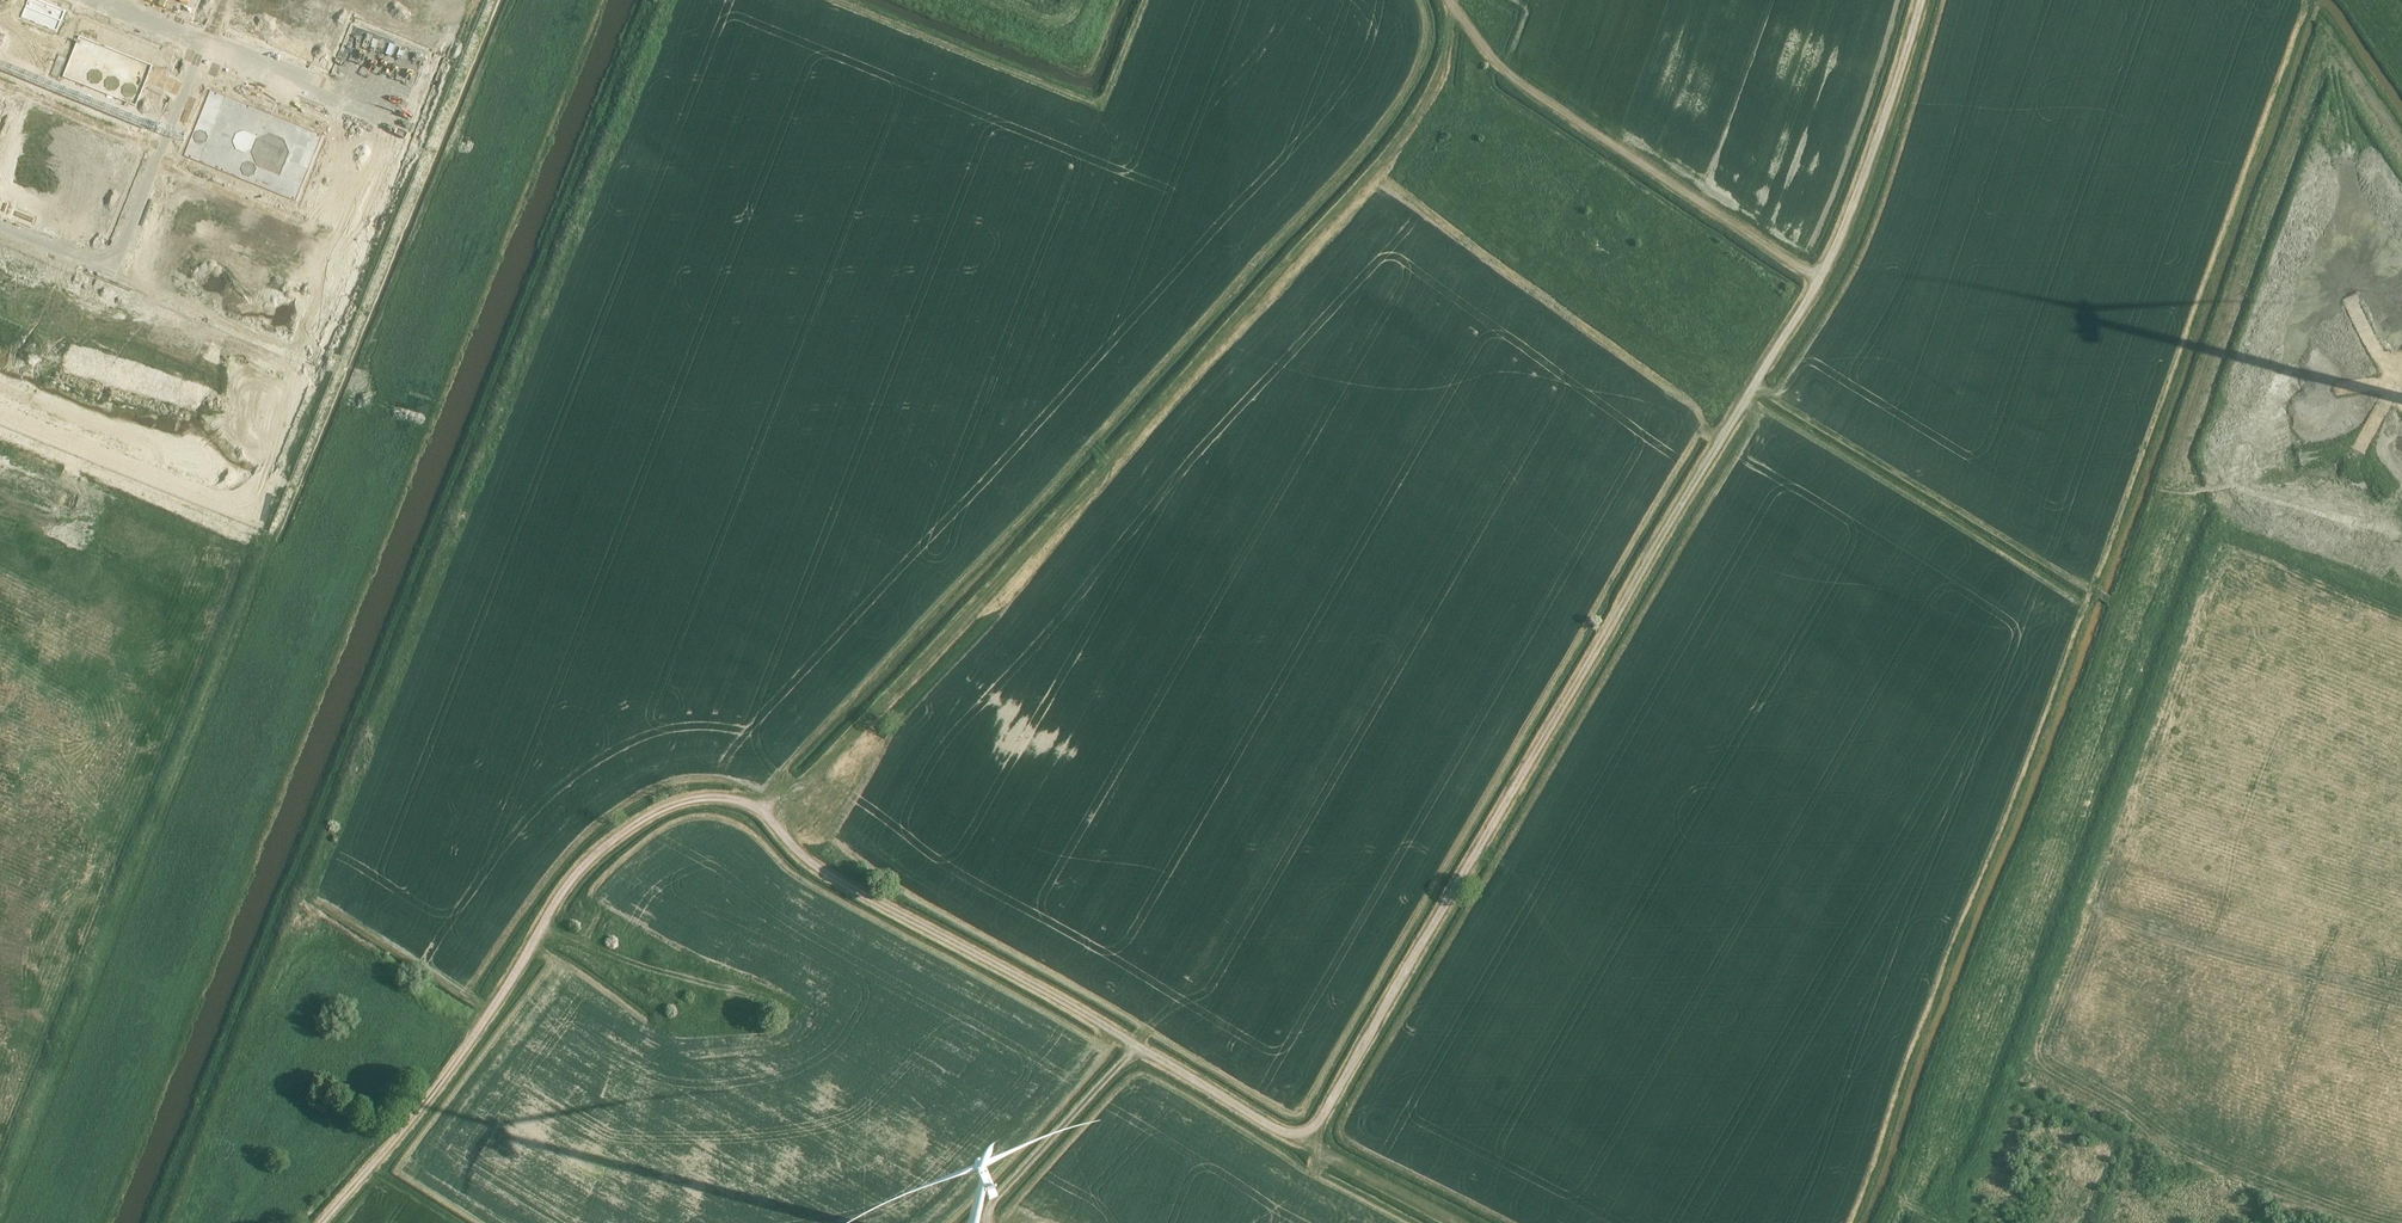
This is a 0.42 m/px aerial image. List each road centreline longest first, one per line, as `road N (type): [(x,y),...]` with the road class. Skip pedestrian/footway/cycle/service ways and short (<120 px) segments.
road 1 (track): [(320,1222),(450,1070),(591,858),(660,810),(716,797),(755,806),(796,851),(845,884),(1457,1222)]
road 2 (track): [(1307,1142),(1818,279),(1865,174),(1922,0)]

